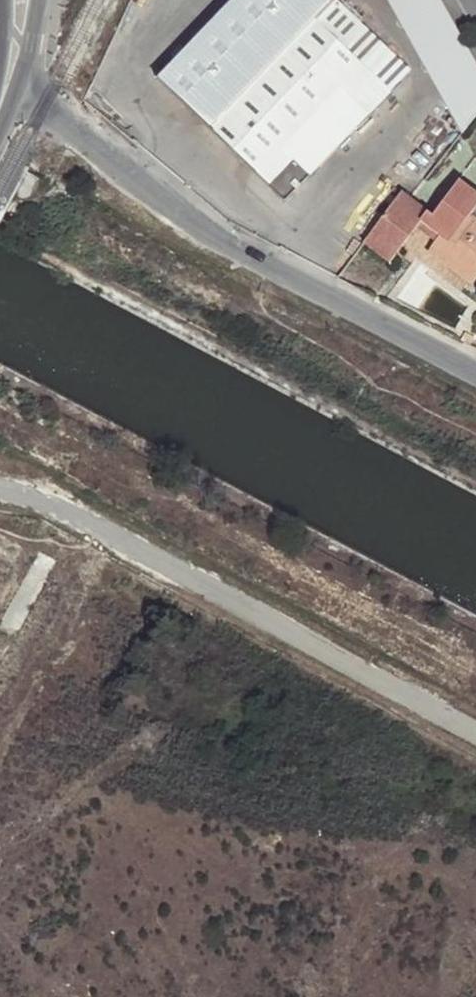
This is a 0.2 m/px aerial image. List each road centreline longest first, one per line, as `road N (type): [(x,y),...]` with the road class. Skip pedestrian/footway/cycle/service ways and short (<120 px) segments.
road 1 (unclassified): [(0,493),(35,498),(104,533),(475,739)]
road 2 (unclassified): [(475,372),(227,246),(19,93)]

